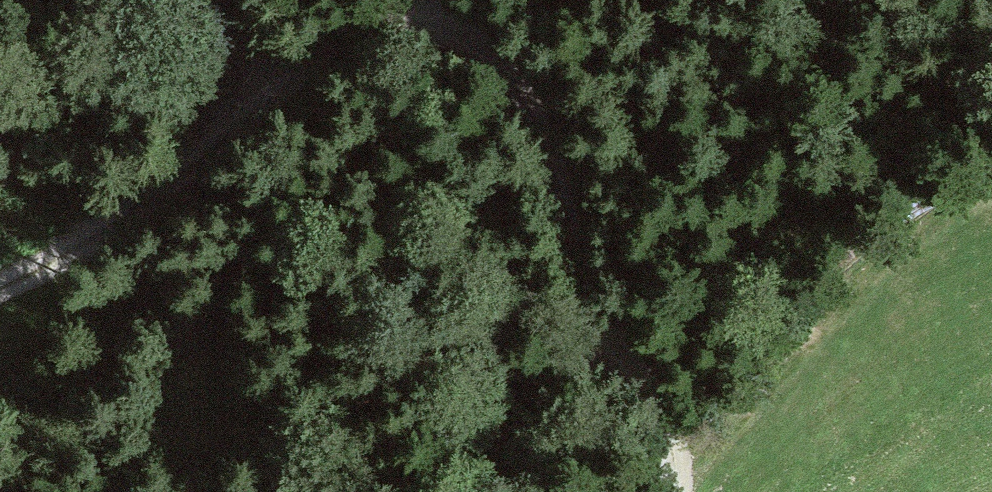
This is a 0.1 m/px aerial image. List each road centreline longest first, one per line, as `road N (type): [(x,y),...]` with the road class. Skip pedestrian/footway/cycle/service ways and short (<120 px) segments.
road 1 (track): [(424,0),(489,59),(537,134),(663,448),(671,491)]
road 2 (track): [(0,284),(90,239),(412,0)]
road 3 (track): [(488,491),(550,416),(607,323)]

